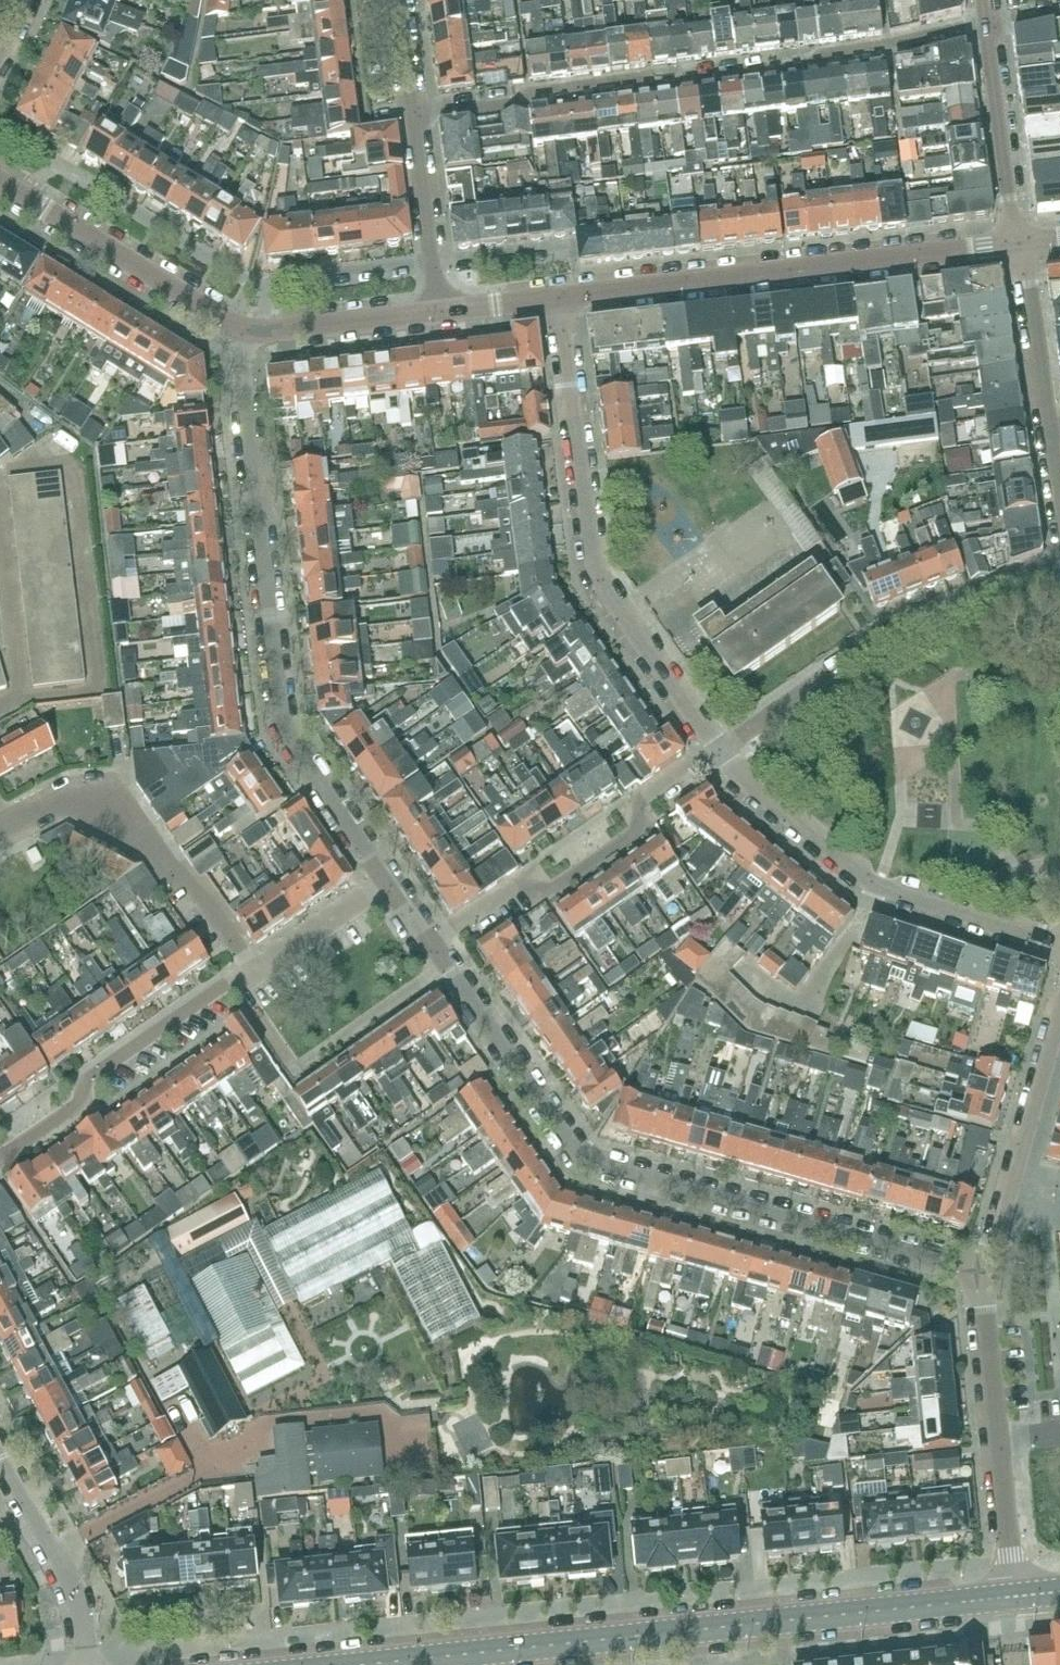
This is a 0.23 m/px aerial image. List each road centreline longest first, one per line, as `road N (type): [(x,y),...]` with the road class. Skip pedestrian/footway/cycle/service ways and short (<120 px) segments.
road 1 (tertiary): [(341,1664),(1009,1599)]
road 2 (residential): [(985,1258),(922,1252),(588,1159),(439,951)]
road 3 (residential): [(986,25),(824,54),(814,64),(538,92),(530,102),(412,118)]
road 4 (residential): [(379,872),(279,708),(240,358),(249,331)]
road 5 (residential): [(560,298),(590,559),(610,601),(717,747)]
road 6 (residential): [(560,298),(1022,243)]
road 7 (residential): [(717,747),(737,773),(880,886),(1059,940)]
road 8 (residential): [(439,951),(525,883),(544,896),(640,831),(645,804),(717,747)]
road 9 (residential): [(985,1258),(1009,1599)]
road 10 (residential): [(0,1161),(88,1104),(87,1080),(237,972)]
road 11 (residential): [(0,182),(249,331)]
road 12 (residential): [(1059,987),(985,1258)]
road 13 (residential): [(106,1664),(87,1605),(0,1441)]
road 14 (residential): [(1022,243),(1011,220),(986,25)]
road 15 (residential): [(412,118),(437,312)]
road 16 (residential): [(249,331),(437,312)]
road 17 (residential): [(1022,243),(1052,427)]
road 18 (residential): [(237,972),(379,872)]
road 19 (residential): [(901,623),(1059,568)]
road 20 (residential): [(437,312),(560,298)]

